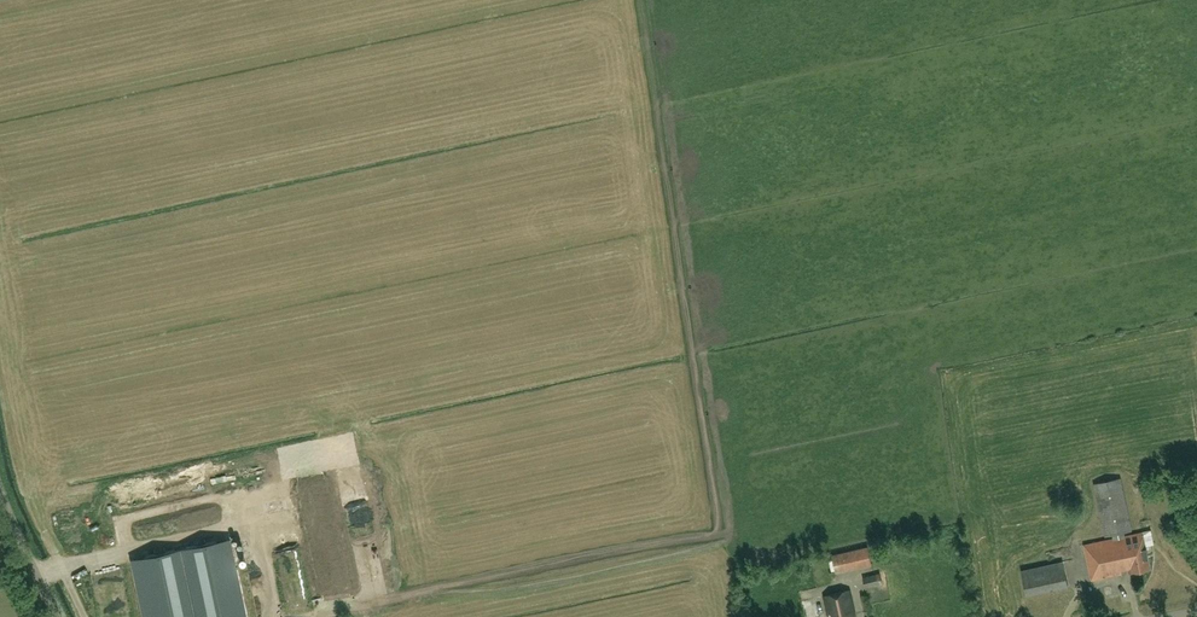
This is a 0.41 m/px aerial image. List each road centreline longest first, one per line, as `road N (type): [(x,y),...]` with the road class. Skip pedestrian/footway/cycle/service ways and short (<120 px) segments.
road 1 (unclassified): [(61,616),(0,473)]

